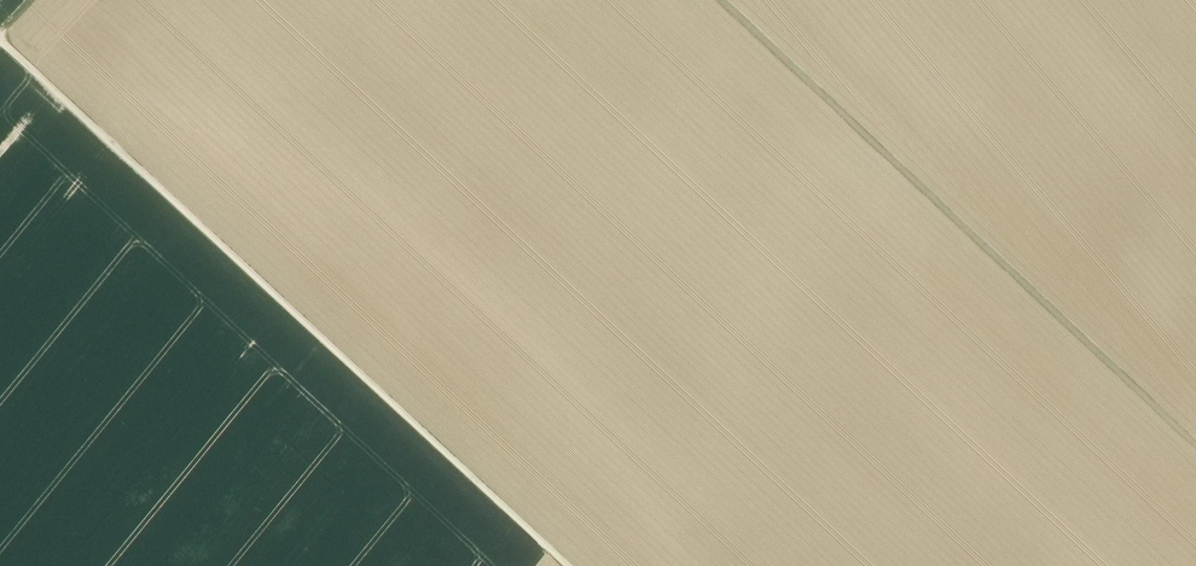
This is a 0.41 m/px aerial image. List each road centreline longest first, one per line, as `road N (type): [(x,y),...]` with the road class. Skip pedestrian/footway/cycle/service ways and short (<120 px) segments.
road 1 (track): [(567,565),(0,39)]
road 2 (track): [(718,0),(1195,446)]

